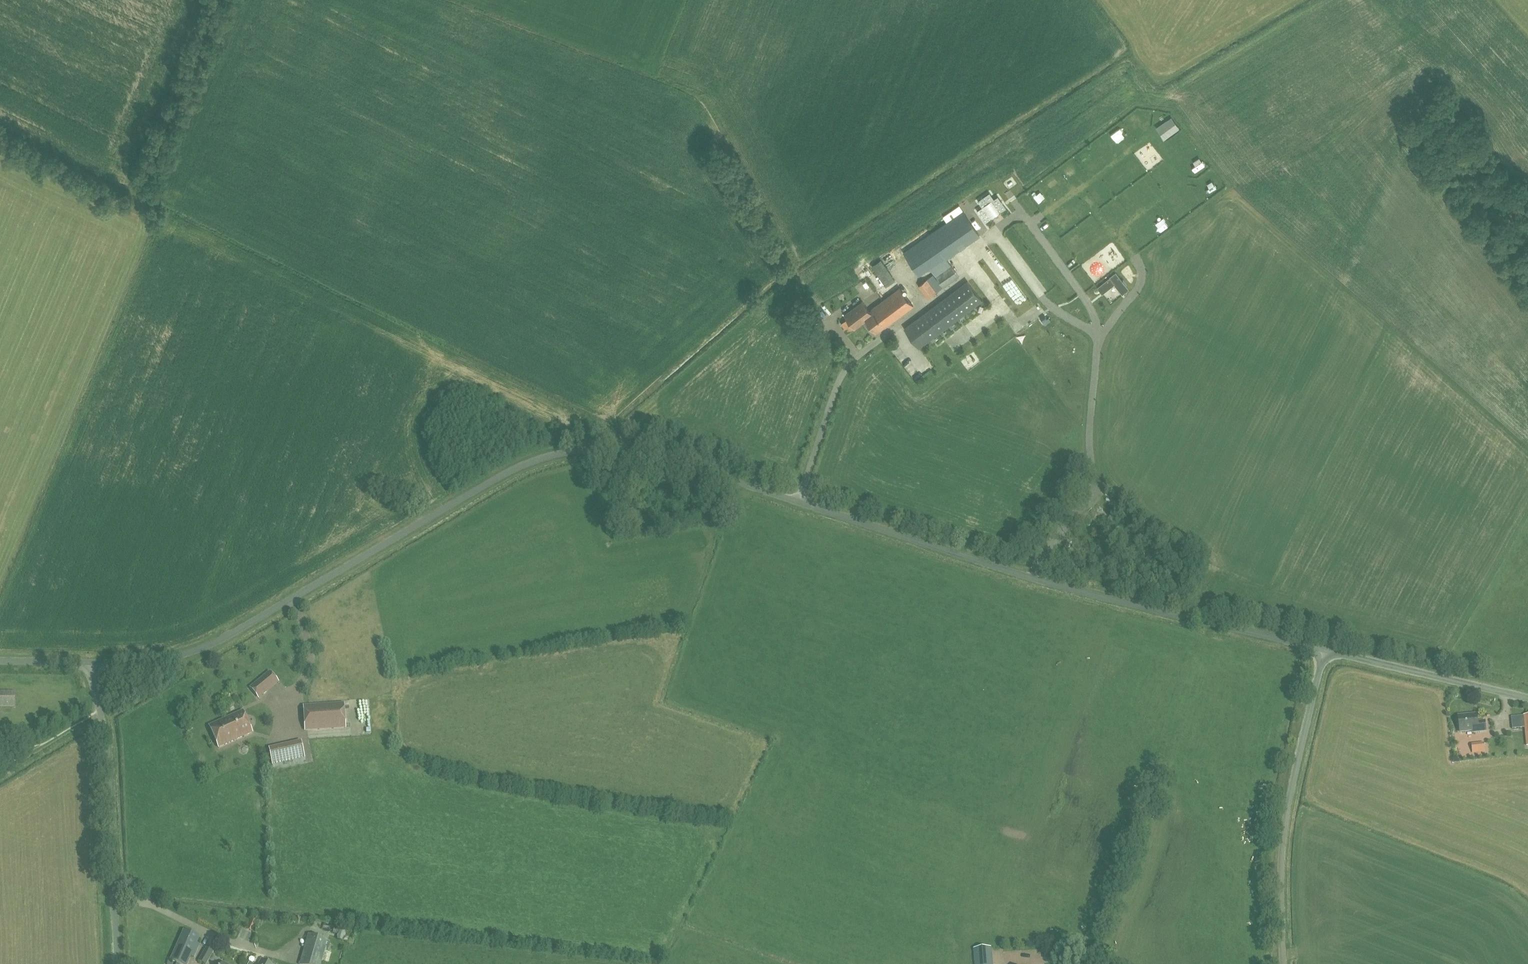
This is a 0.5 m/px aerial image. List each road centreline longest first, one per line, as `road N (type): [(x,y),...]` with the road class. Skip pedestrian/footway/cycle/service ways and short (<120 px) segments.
road 1 (unclassified): [(1324,650),(1034,580),(615,449),(525,464),(195,651),(91,662)]
road 2 (unclassified): [(1283,963),(1288,800),(1324,650)]
road 3 (unclassified): [(116,963),(105,729),(91,662)]
road 4 (unclassified): [(1527,698),(1324,650)]

